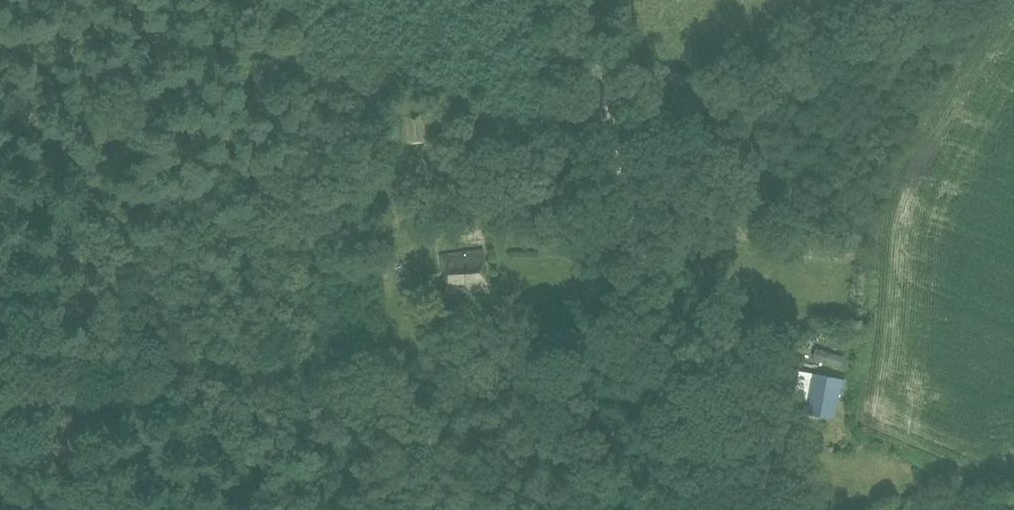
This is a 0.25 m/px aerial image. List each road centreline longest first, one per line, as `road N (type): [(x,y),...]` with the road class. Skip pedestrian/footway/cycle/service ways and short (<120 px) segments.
road 1 (track): [(678,509),(600,64)]
road 2 (track): [(631,245),(499,244)]

